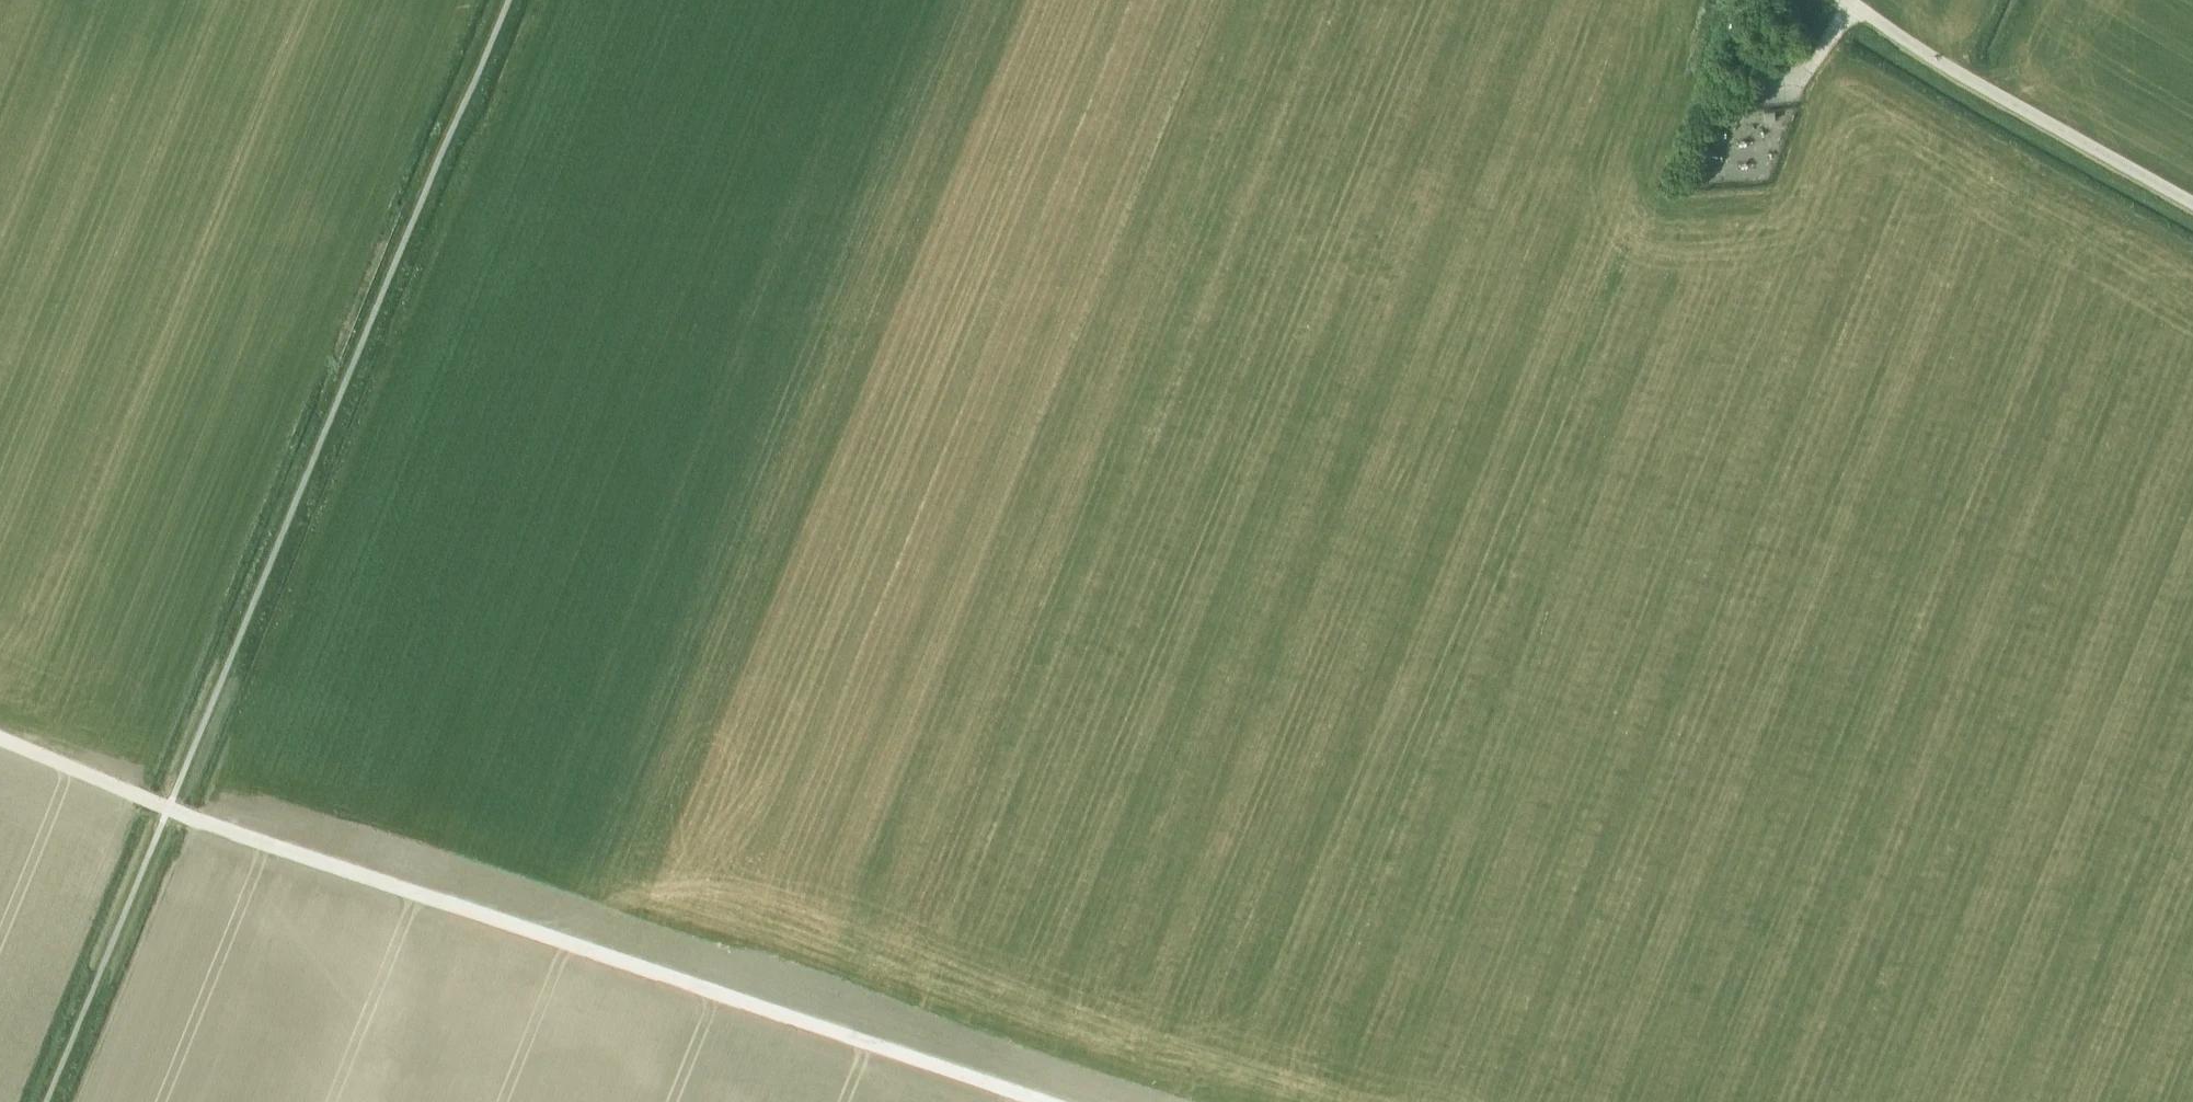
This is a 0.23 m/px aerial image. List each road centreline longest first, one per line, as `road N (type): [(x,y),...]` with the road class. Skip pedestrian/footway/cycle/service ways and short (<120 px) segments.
road 1 (unclassified): [(2192,205),(1848,0)]
road 2 (track): [(168,808),(0,739)]

